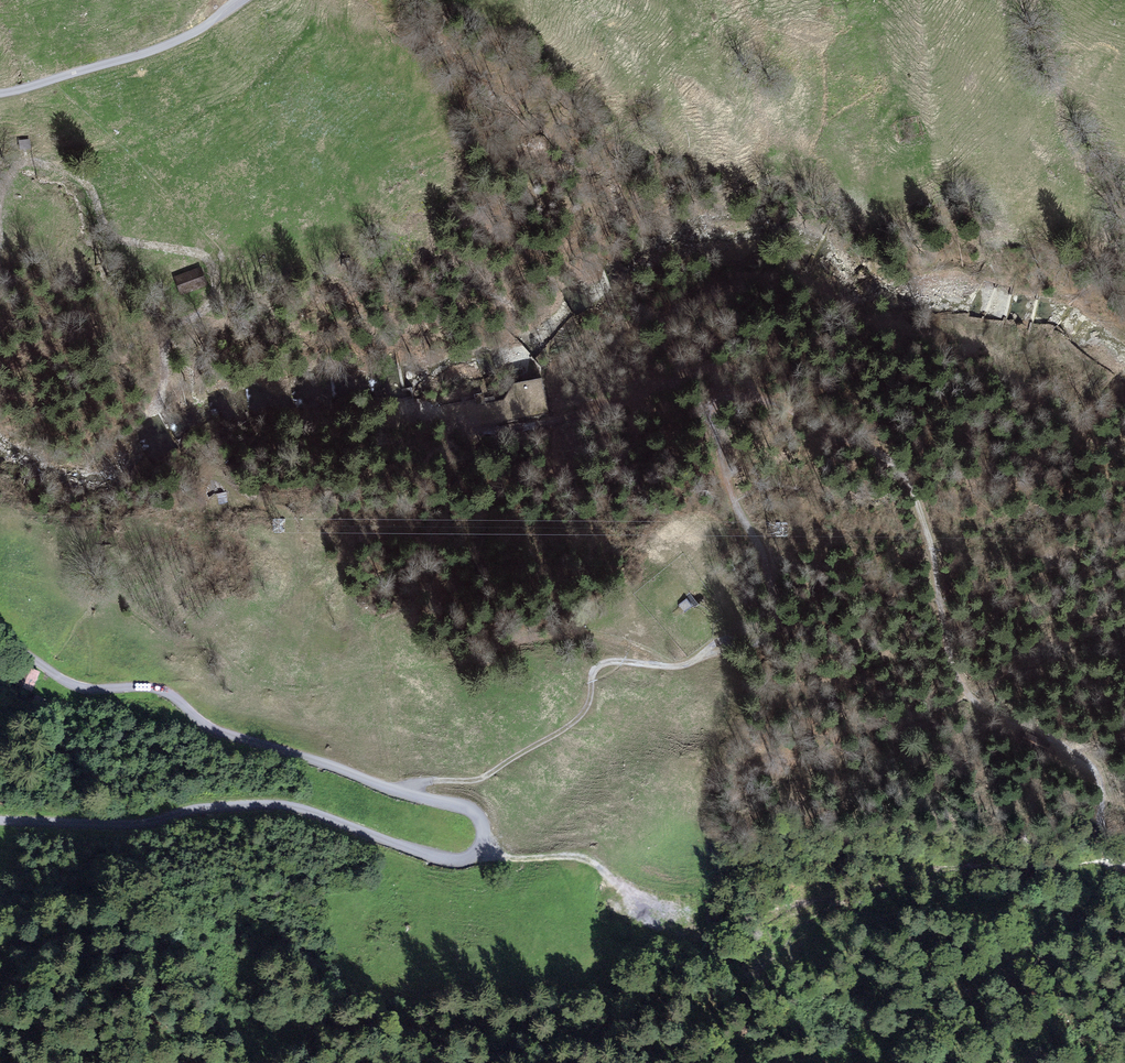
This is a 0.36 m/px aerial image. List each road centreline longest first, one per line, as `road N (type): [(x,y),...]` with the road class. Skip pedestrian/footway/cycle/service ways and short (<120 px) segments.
road 1 (track): [(1124,868),(1104,844),(1100,782),(1088,762),(972,698),(961,684),(923,518),(904,475),(875,449),(809,415),(738,395),(719,403),(711,422),(729,490),(762,546),(775,611),(769,638),(685,665),(598,665),(587,706),(567,727),(485,777),(419,782),(407,794)]
road 2 (unclassified): [(0,637),(61,679),(97,688),(153,686),(209,727),(456,806),(475,814),(482,837),(470,856),(443,858),(283,805),(211,807),(141,824),(0,820)]
road 3 (track): [(155,405),(165,343),(212,296),(213,265),(198,254),(119,238),(87,185),(57,168),(12,165),(0,201)]
road 4 (track): [(33,161),(111,151),(176,129),(241,97),(306,33)]
road 5 (unclassified): [(242,0),(160,49),(0,93)]
road 6 (track): [(670,666),(632,644),(570,632),(438,663)]
road 7 (track): [(477,849),(591,860),(636,902),(699,919)]
road 8 (track): [(558,399),(633,395),(722,365),(743,376),(756,397)]
road 9 (track): [(444,419),(464,431),(504,429),(566,420),(633,395)]

